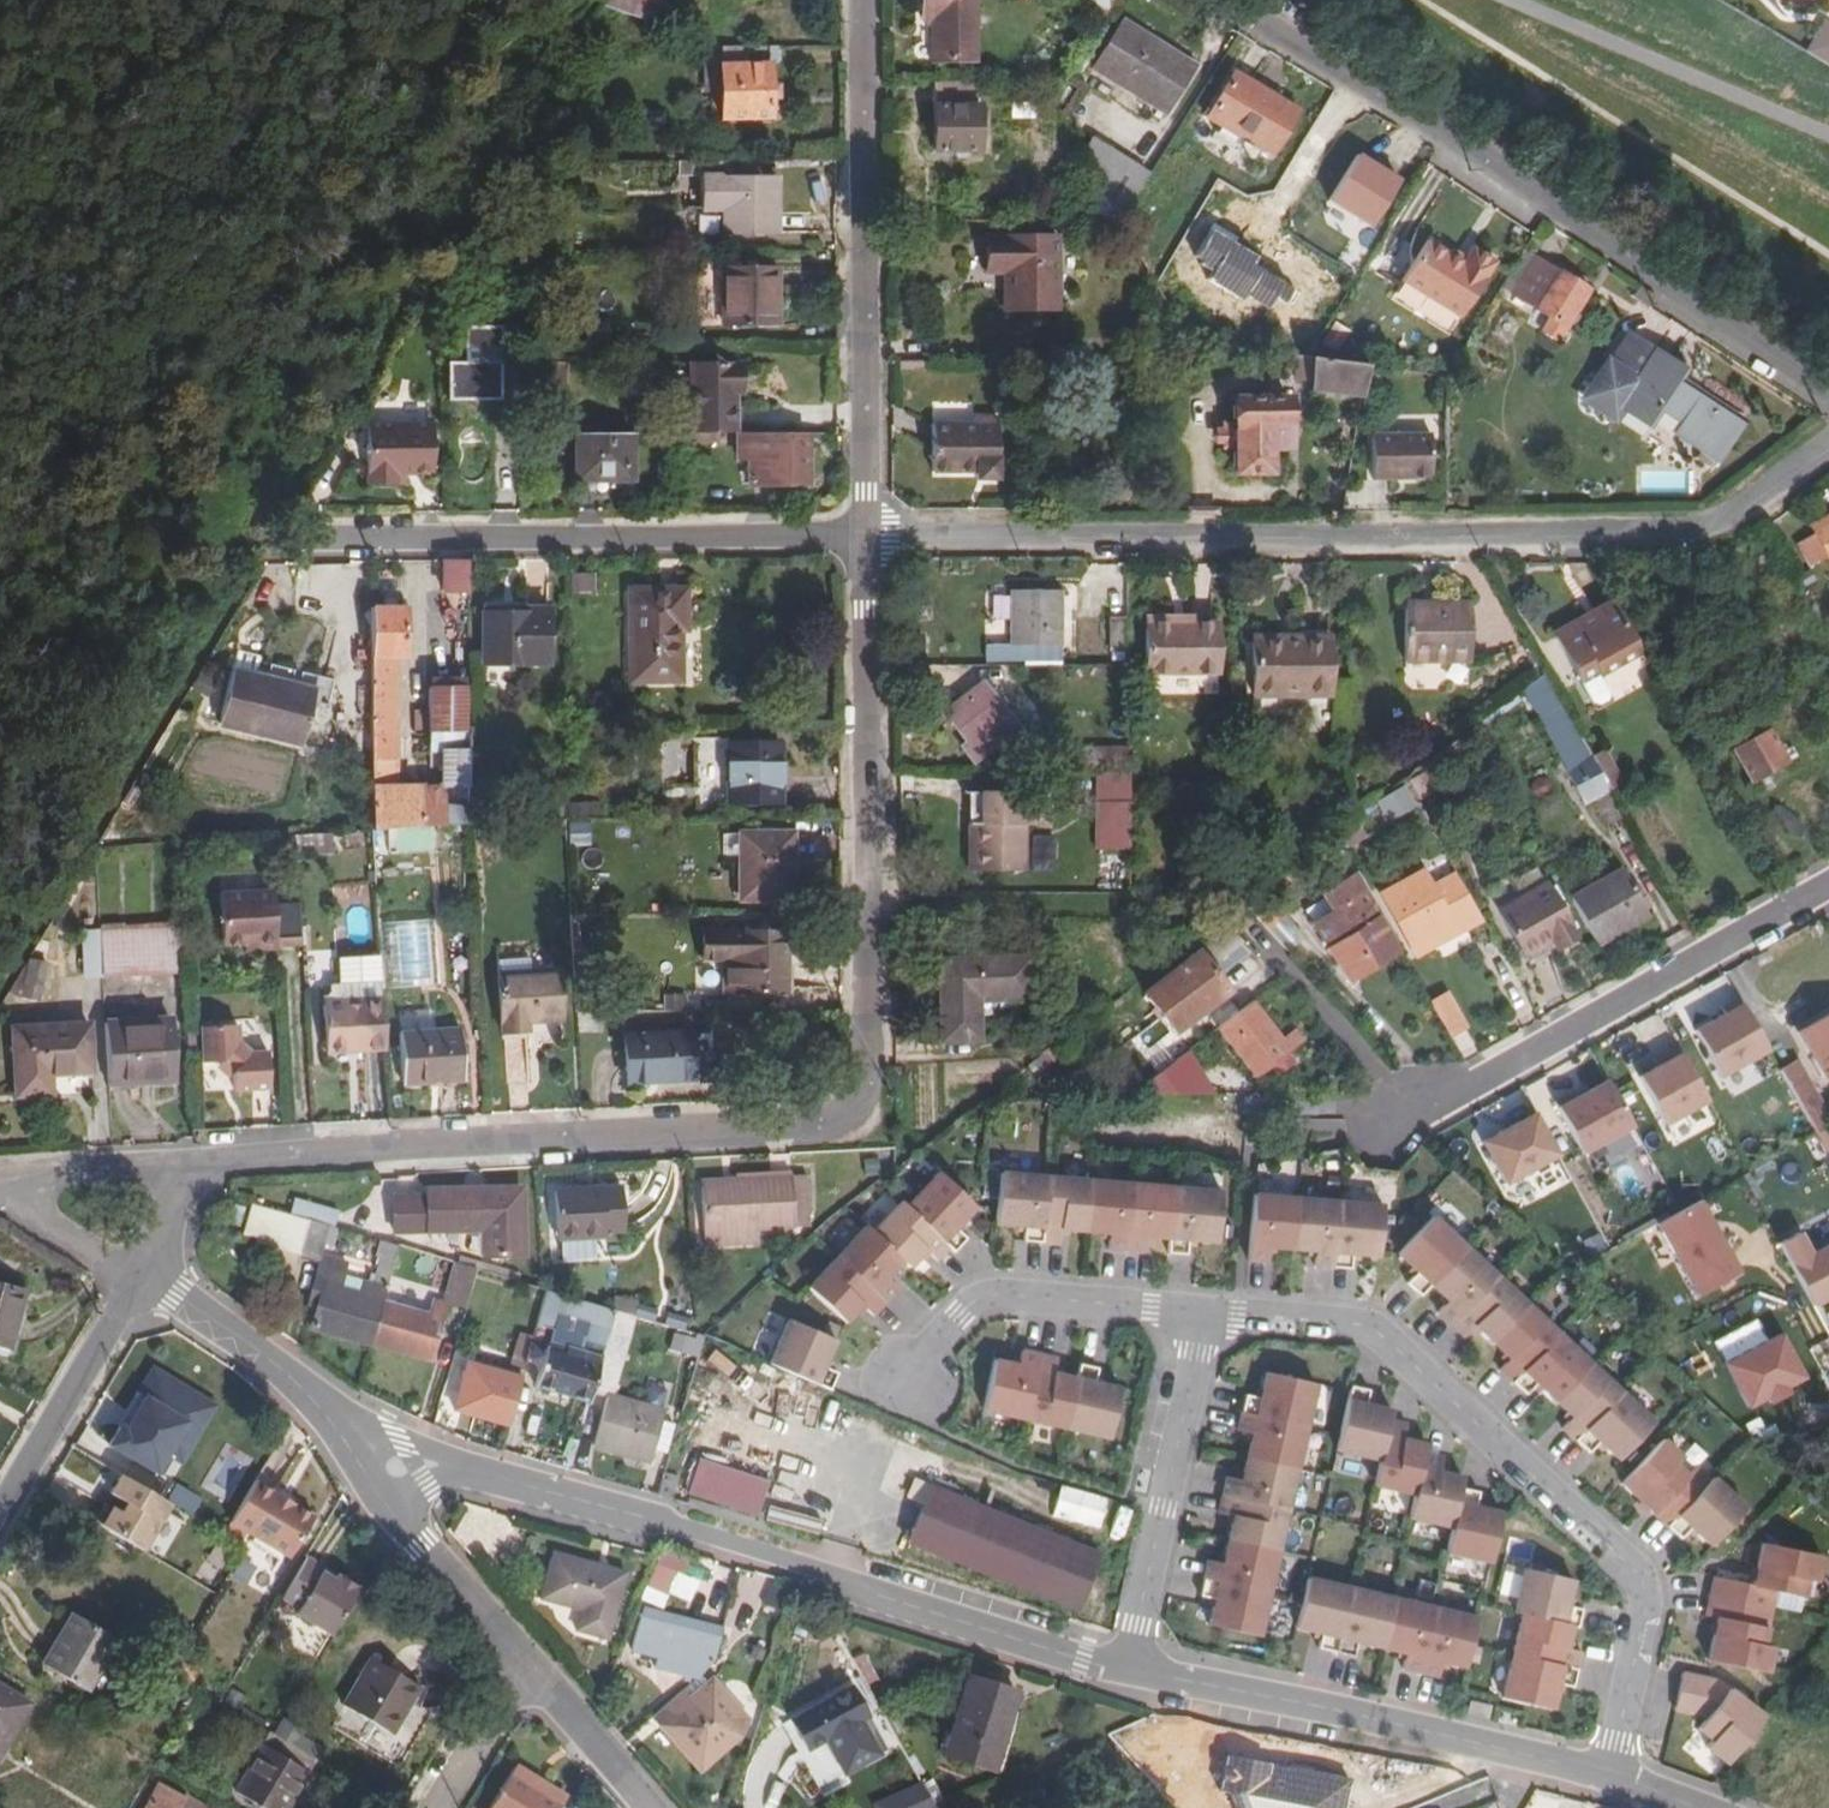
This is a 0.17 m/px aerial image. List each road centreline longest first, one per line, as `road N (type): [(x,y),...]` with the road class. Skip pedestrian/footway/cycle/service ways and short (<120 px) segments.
road 1 (residential): [(868,902),(1235,912),(1401,1096),(1430,1101),(1828,886)]
road 2 (residential): [(1828,442),(1702,534),(868,536)]
road 3 (residential): [(194,1164),(824,1119),(864,1084),(868,902)]
road 4 (residential): [(1126,1671),(1005,1637),(768,1551),(430,1460),(391,1468),(373,1487)]
road 5 (residential): [(1609,1779),(1644,1611),(1632,1568),(1372,1328),(1204,1312)]
road 6 (residential): [(1219,0),(1828,385)]
road 7 (residential): [(868,536),(293,541)]
road 8 (residential): [(868,536),(860,0)]
road 9 (residential): [(1609,1779),(1409,1727),(1126,1671)]
road 10 (residential): [(1126,1671),(1204,1312)]
road 11 (residential): [(868,902),(868,536)]
road 12 (residential): [(1204,1312),(992,1295),(933,1342),(907,1400)]
road 13 (residential): [(373,1487),(282,1371),(143,1274)]
road 14 (residential): [(0,1513),(143,1274)]
road 15 (residential): [(526,1662),(373,1487)]
road 16 (residential): [(0,1178),(194,1164)]
road 17 (residential): [(651,1807),(526,1662)]
road 18 (residential): [(526,1662),(439,1807)]
road 19 (residential): [(0,1199),(143,1274)]
road 20 (residential): [(143,1274),(194,1164)]

